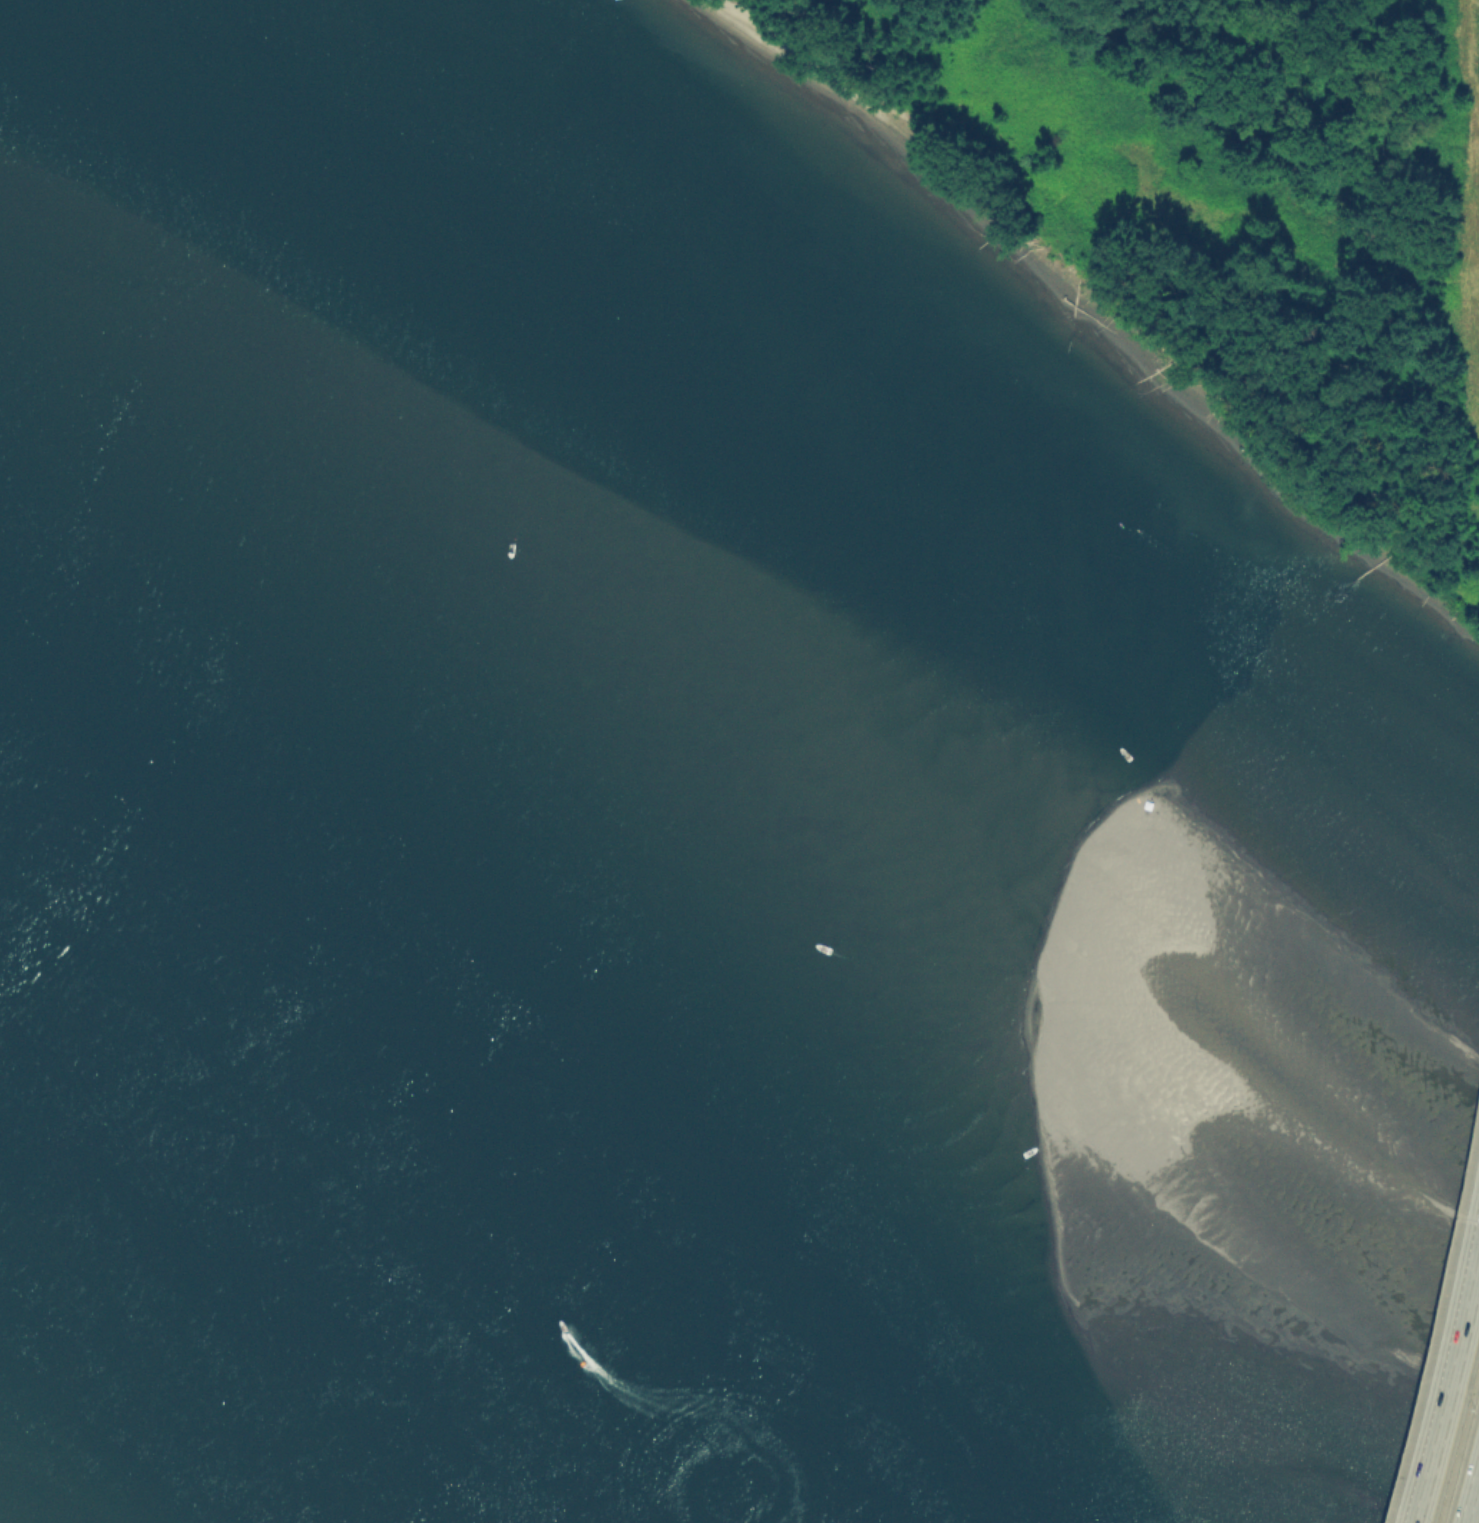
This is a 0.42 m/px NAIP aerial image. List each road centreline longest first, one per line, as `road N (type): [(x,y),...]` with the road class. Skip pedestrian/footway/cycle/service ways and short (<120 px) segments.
road 1 (motorway): [(1478,1286),(1419,1522)]

